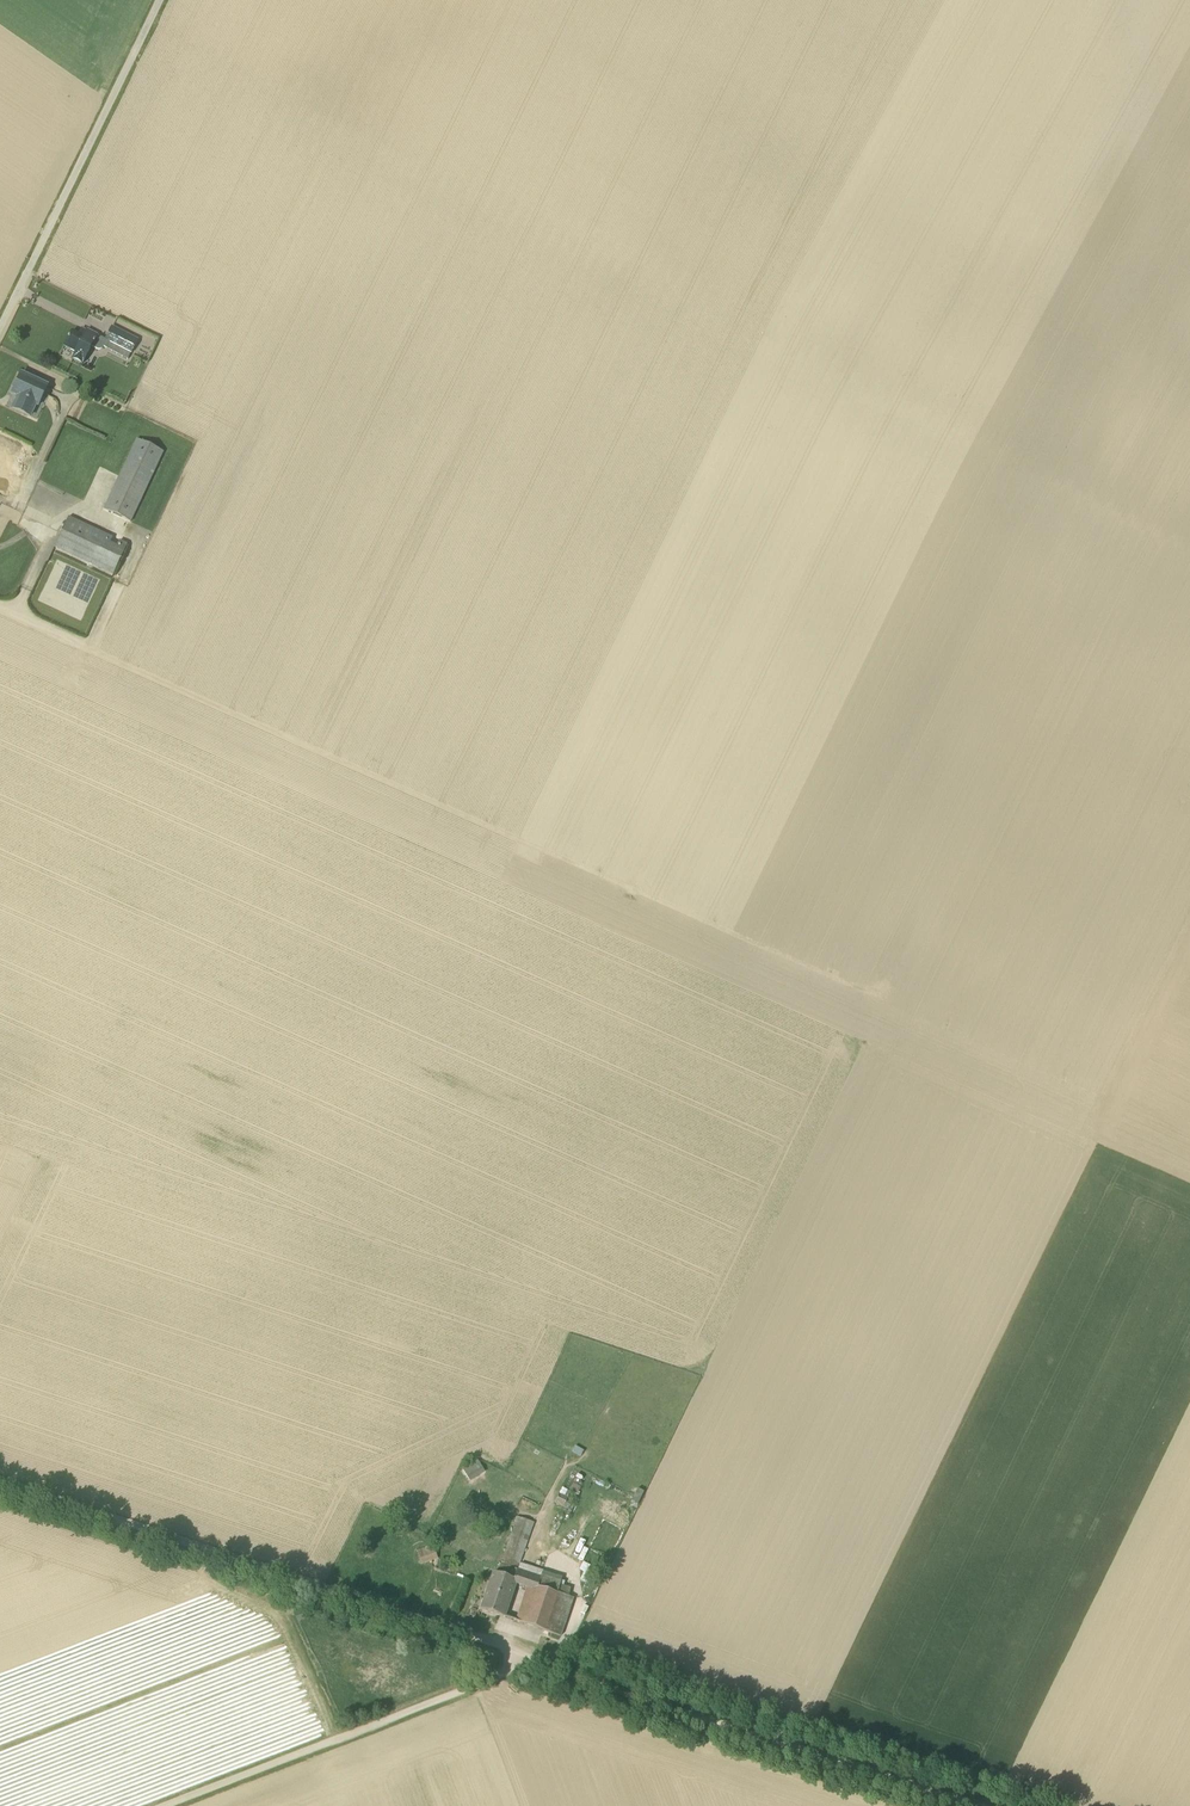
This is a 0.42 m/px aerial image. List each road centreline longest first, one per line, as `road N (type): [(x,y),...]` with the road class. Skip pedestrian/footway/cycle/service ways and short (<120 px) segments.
road 1 (track): [(539,1660),(0,1479)]
road 2 (track): [(978,1805),(539,1660)]
road 3 (track): [(539,1660),(161,1805)]
road 4 (unclassified): [(0,330),(161,0)]

